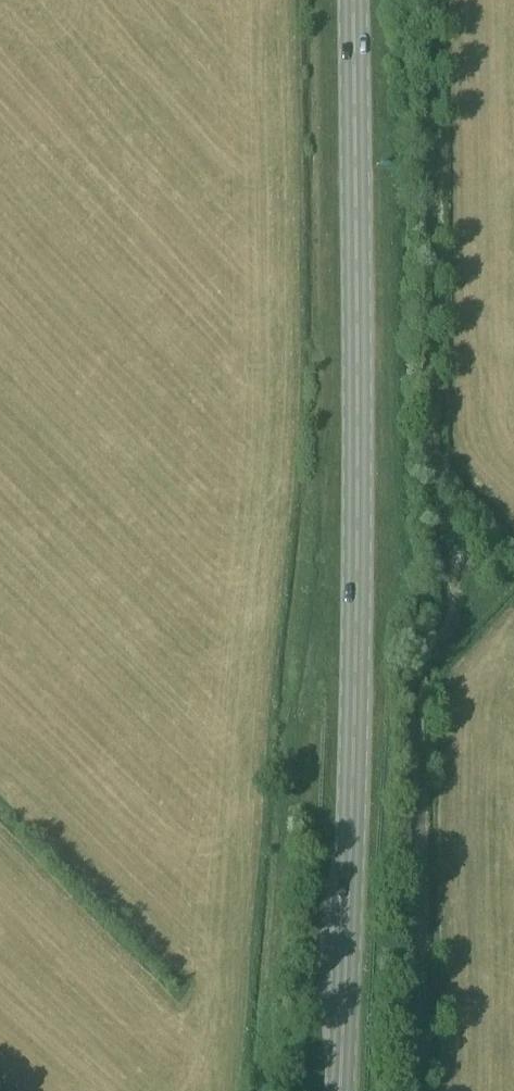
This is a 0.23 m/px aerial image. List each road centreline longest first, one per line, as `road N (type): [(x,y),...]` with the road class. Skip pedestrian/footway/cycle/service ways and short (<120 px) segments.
road 1 (primary): [(340,1090),(358,633),(353,0)]

